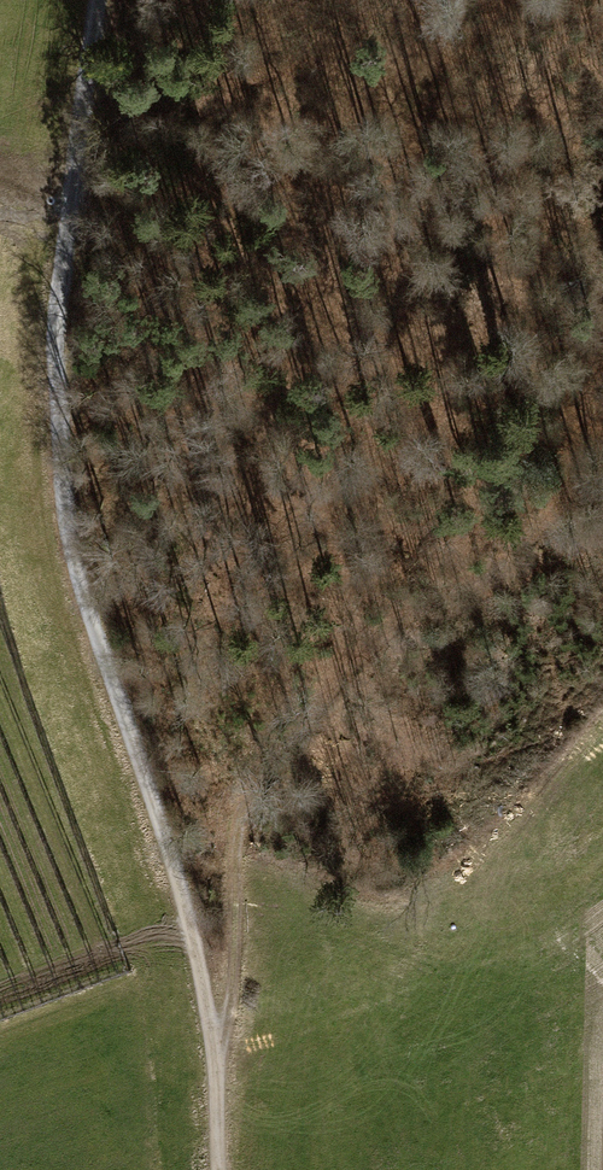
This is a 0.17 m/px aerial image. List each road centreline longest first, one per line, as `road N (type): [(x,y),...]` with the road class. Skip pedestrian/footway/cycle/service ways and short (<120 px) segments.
road 1 (track): [(218,1169),(215,1067),(196,955),(83,592),(58,458),(62,253),(102,0)]
road 2 (track): [(338,678),(341,423),(368,247),(419,95)]
road 3 (track): [(215,1067),(231,974),(239,839),(255,787),(360,653),(452,590)]

